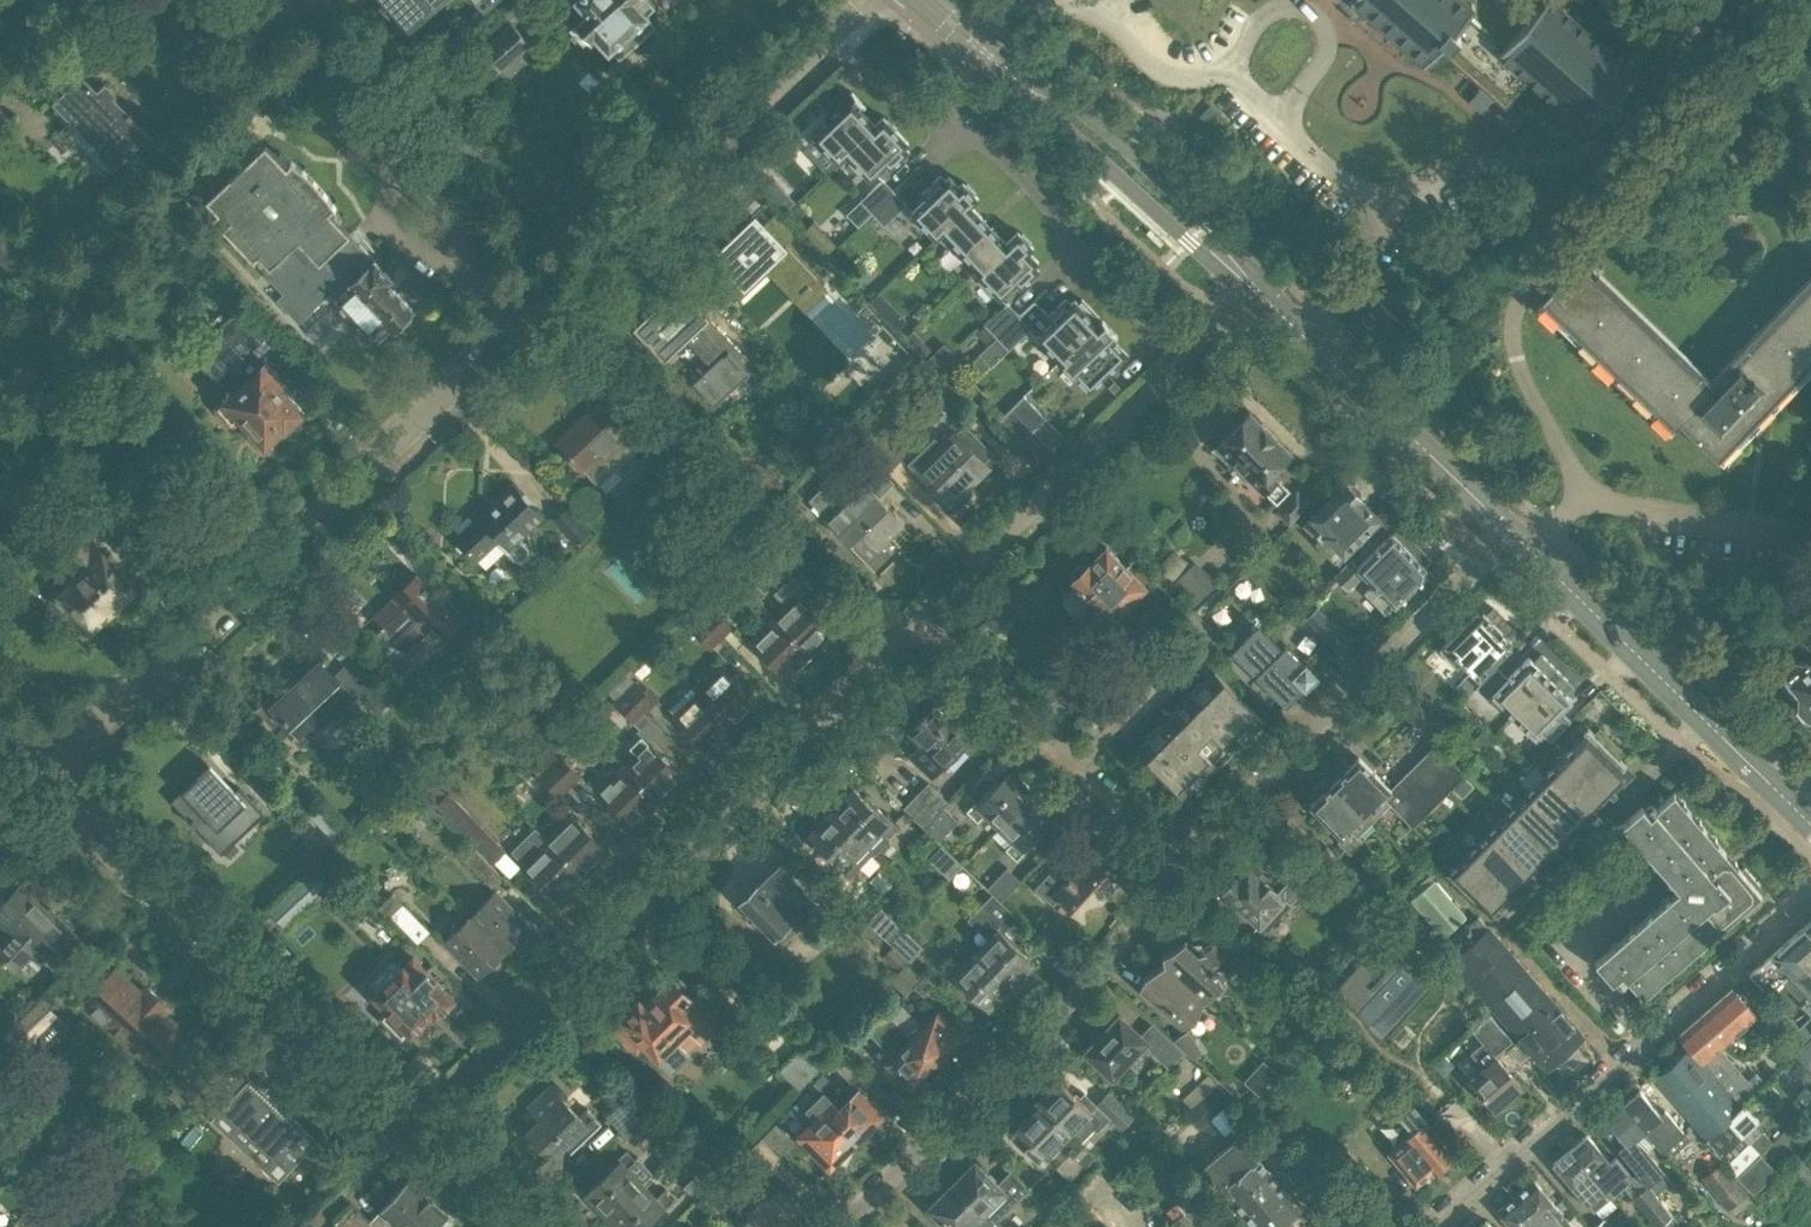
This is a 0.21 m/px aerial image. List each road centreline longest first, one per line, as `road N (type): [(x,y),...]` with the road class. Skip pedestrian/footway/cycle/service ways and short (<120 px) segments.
road 1 (residential): [(44,773),(861,0)]
road 2 (residential): [(415,1124),(923,619)]
road 3 (residential): [(415,1124),(44,773)]
road 4 (residential): [(841,1226),(1103,966),(1182,862)]
road 5 (residential): [(1182,862),(1489,553),(1520,541)]
road 6 (residential): [(923,619),(1252,289)]
road 7 (primary): [(1252,289),(927,0)]
road 8 (primary): [(1810,826),(1520,541)]
road 9 (primary): [(1520,541),(1252,289)]
road 10 (residential): [(1182,862),(923,619)]
road 11 (residential): [(1432,1226),(1649,1037)]
road 12 (residential): [(1649,1037),(1572,947),(1645,883)]
road 13 (residential): [(1649,1037),(1810,896)]
road 14 (residential): [(528,1226),(415,1124)]
road 15 (residential): [(415,1124),(313,1222)]

